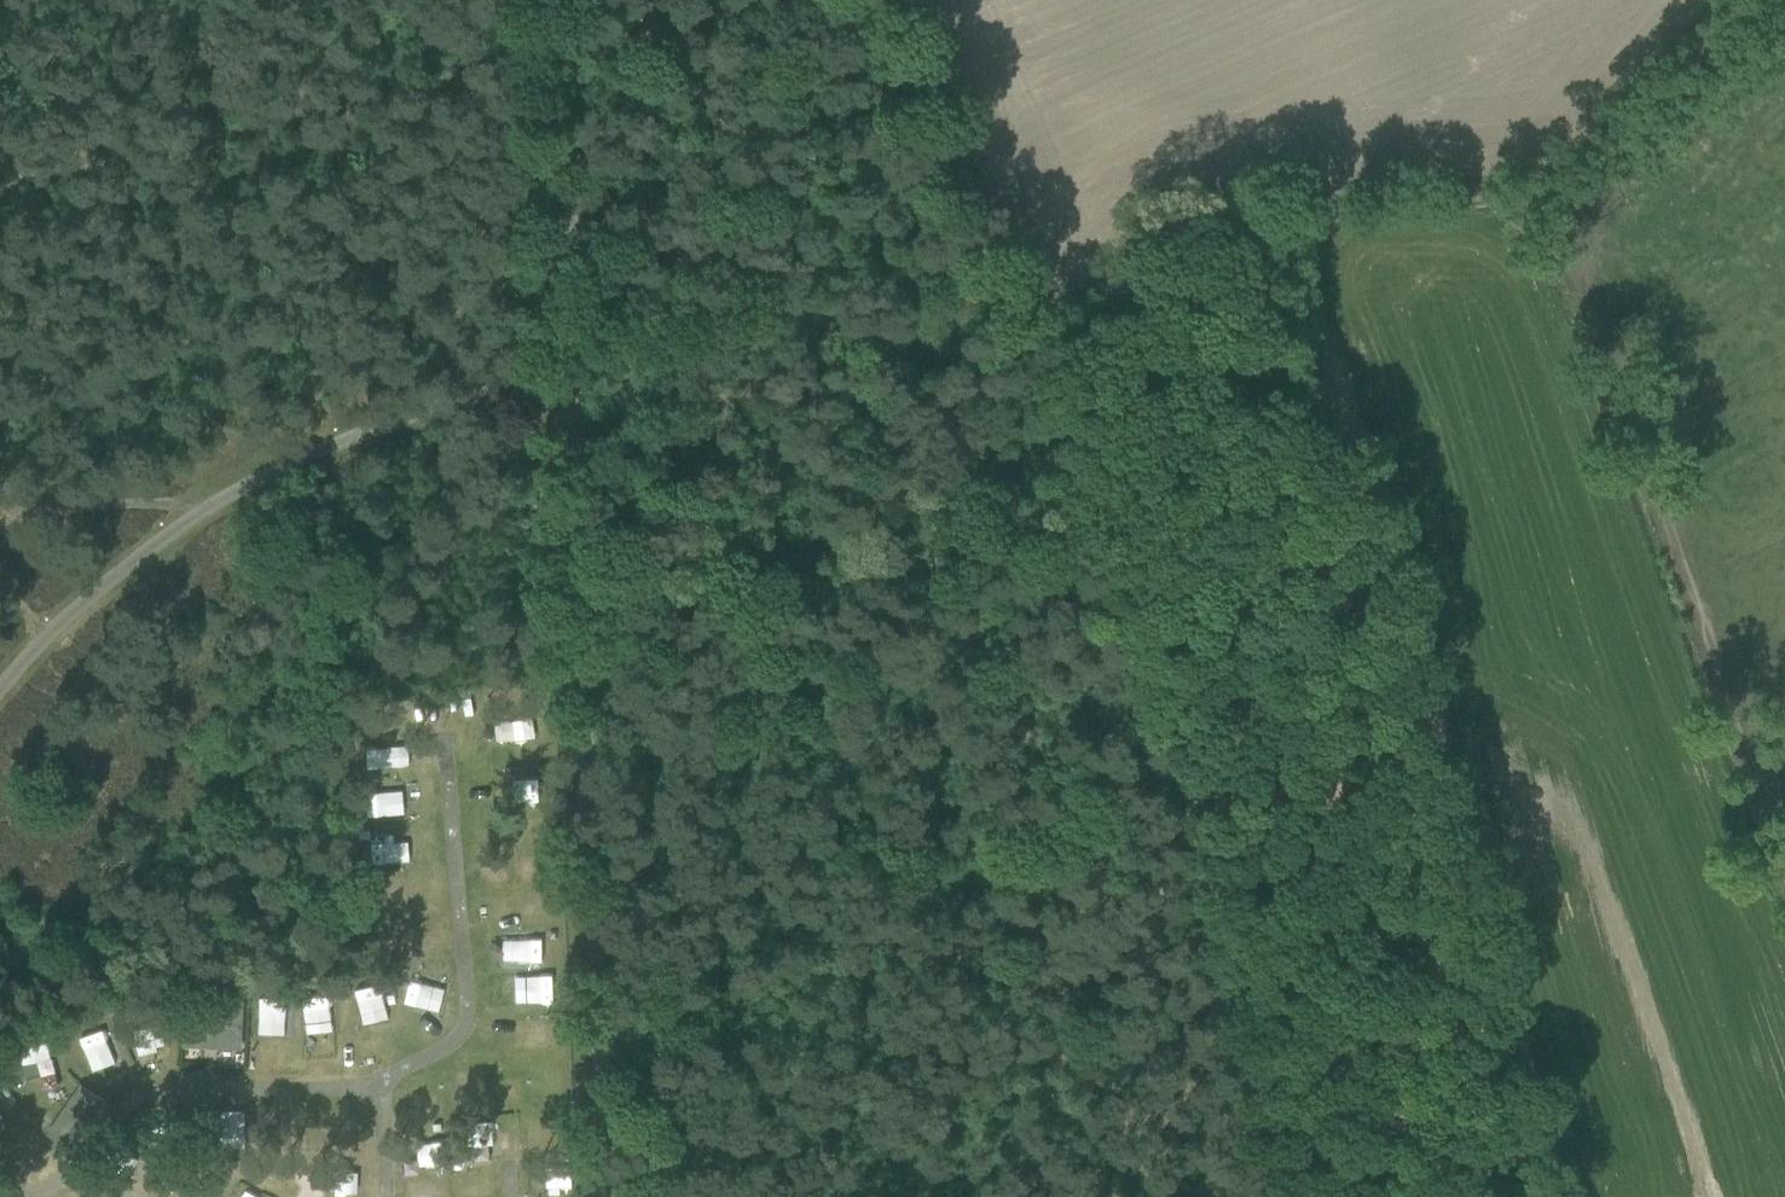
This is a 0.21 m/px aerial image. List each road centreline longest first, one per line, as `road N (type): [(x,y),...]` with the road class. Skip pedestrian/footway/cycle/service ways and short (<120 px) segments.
road 1 (unclassified): [(596,1196),(567,354)]
road 2 (track): [(549,0),(567,354)]

